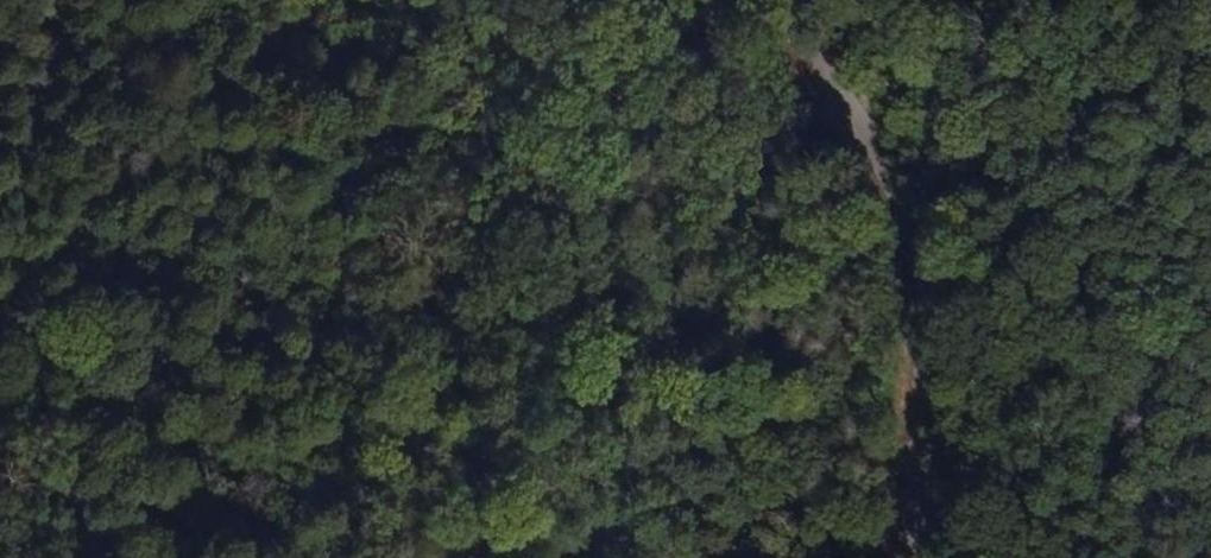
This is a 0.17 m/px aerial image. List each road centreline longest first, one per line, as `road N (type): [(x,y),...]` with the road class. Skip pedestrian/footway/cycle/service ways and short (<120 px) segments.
road 1 (unclassified): [(783,0),(930,246),(911,557)]

